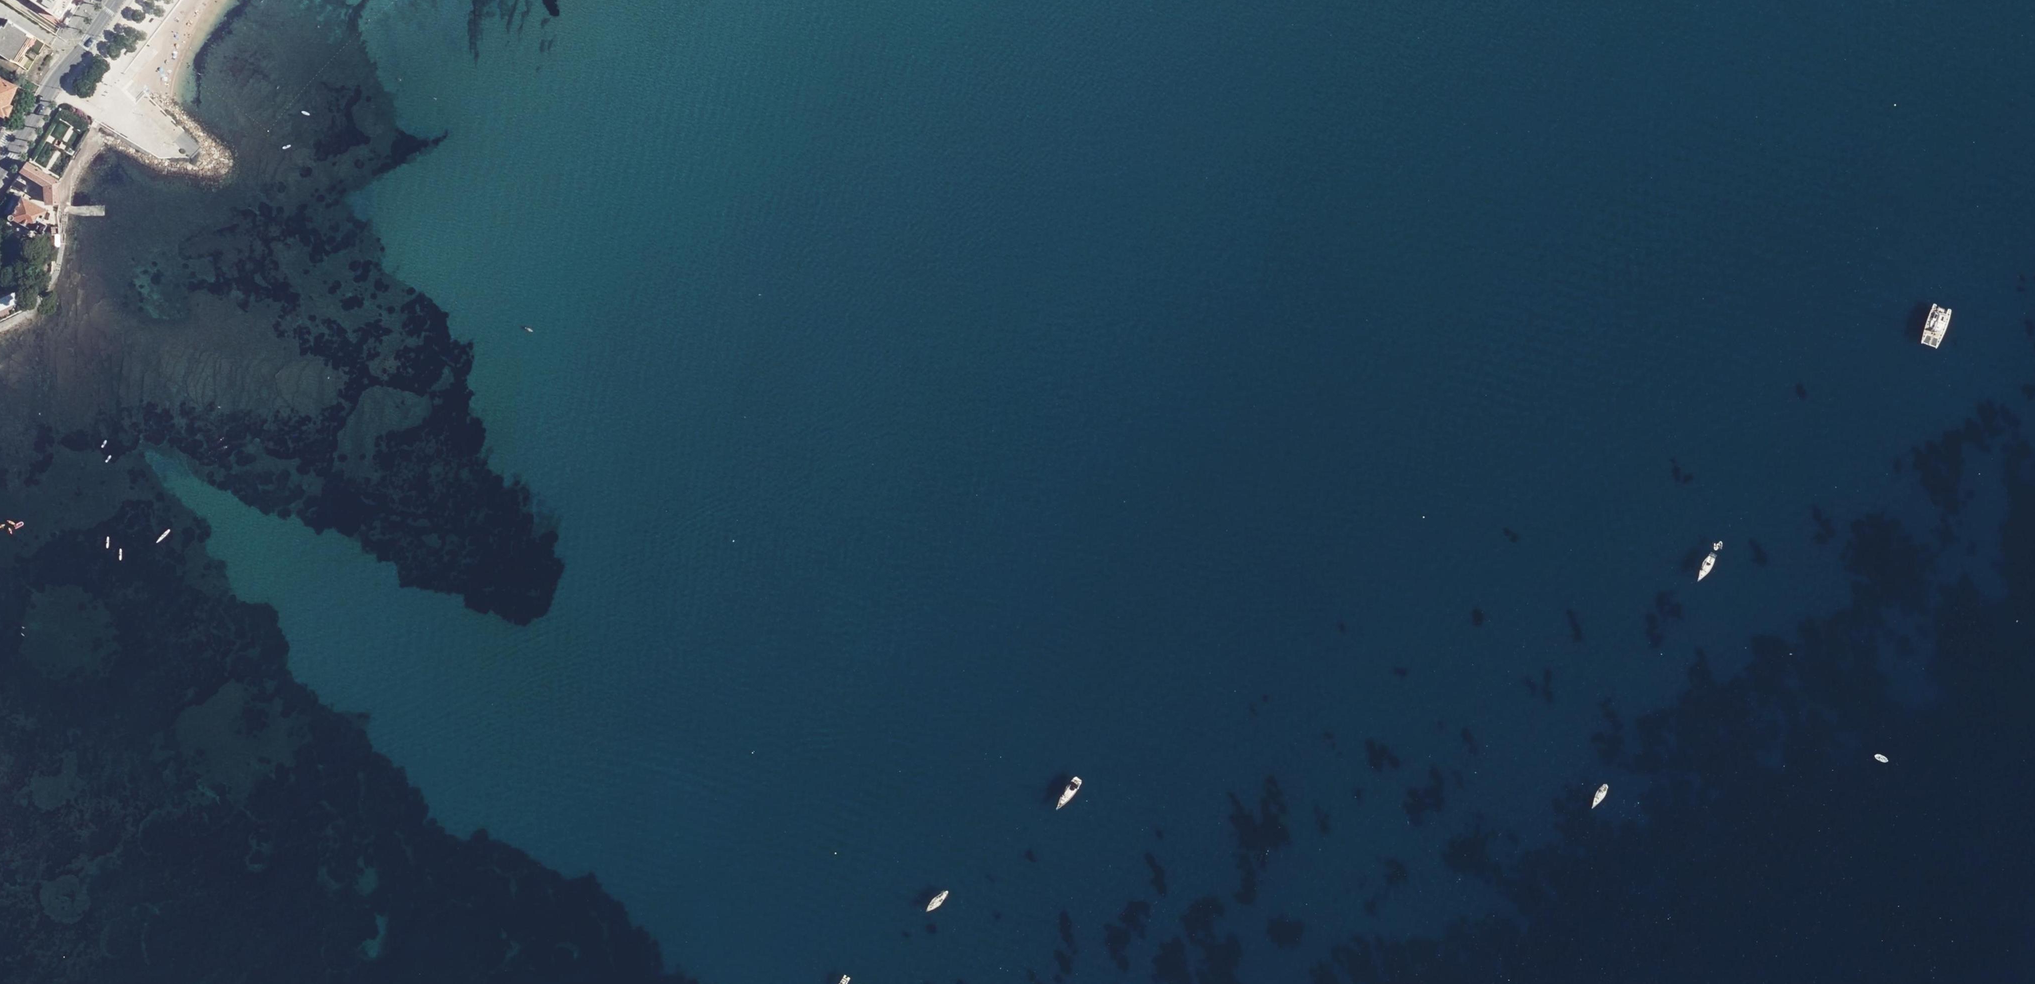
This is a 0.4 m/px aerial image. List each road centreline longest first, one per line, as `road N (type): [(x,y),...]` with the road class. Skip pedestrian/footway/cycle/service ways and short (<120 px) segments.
road 1 (secondary): [(18,144),(115,0)]

